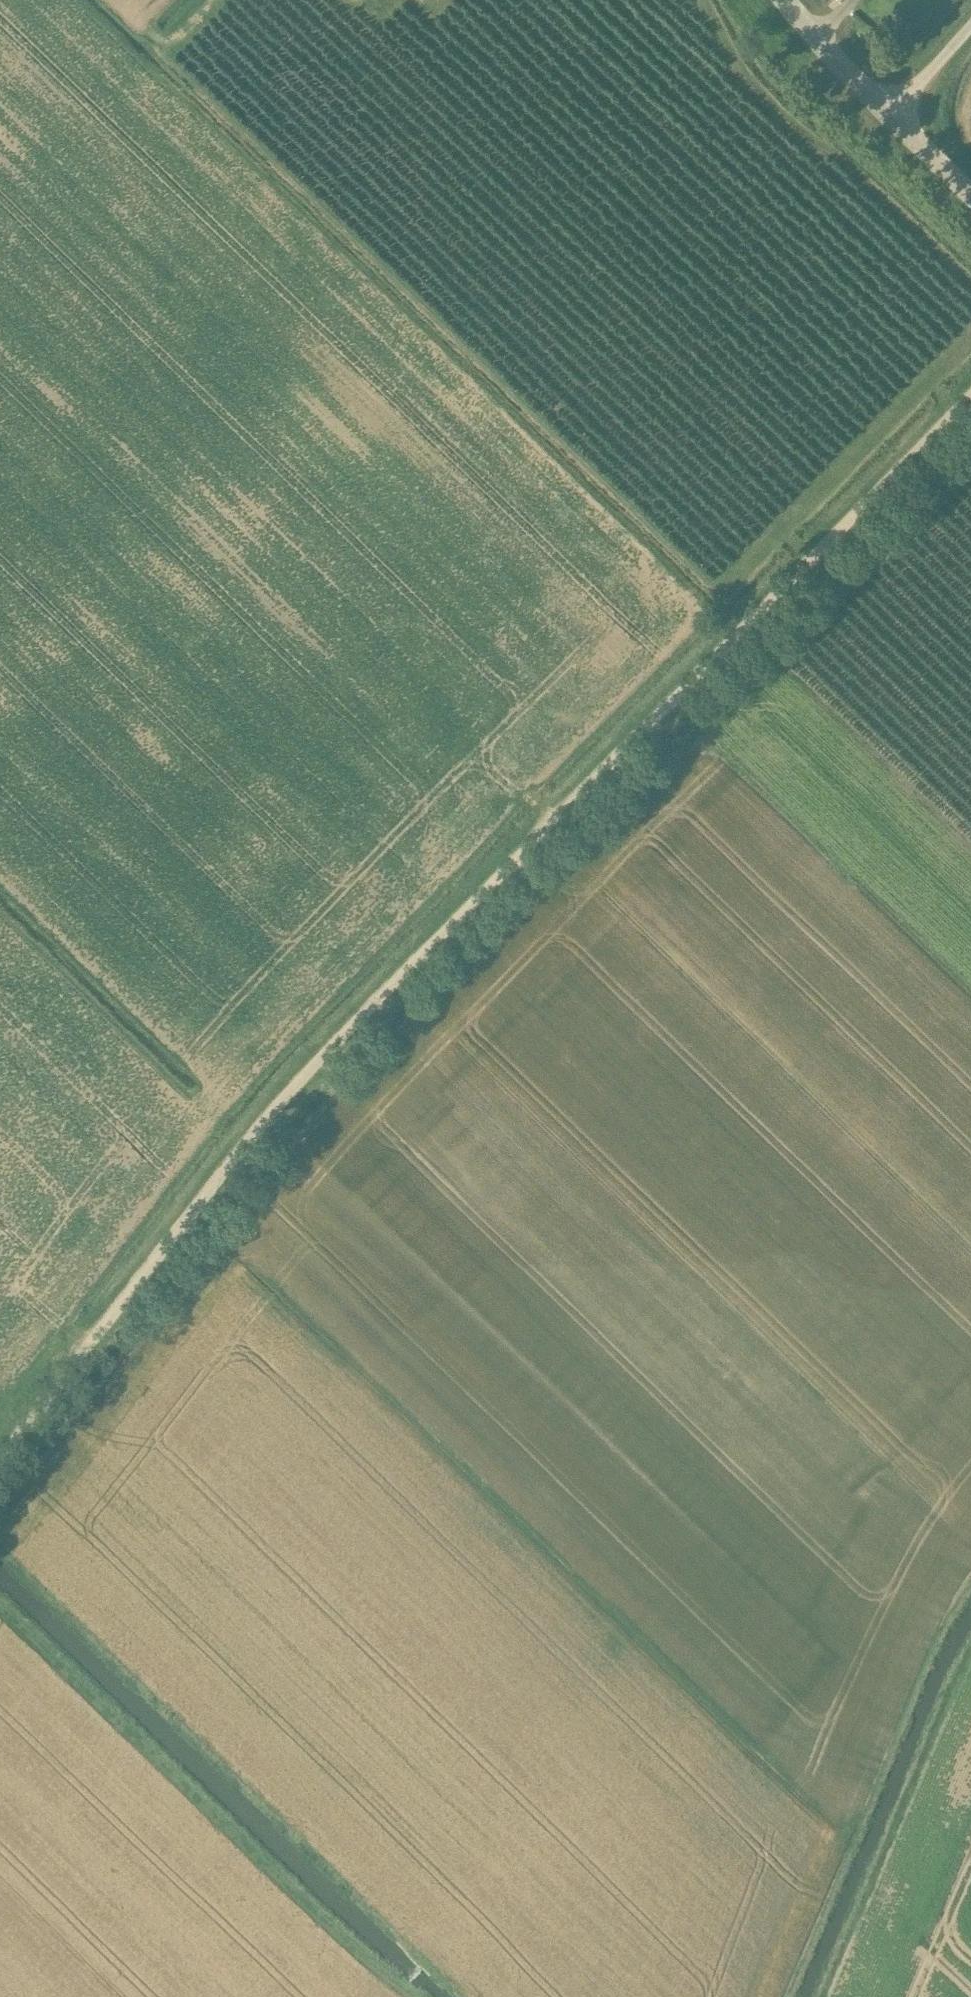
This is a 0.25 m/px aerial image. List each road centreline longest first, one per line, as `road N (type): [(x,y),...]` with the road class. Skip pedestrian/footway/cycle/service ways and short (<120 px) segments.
road 1 (unclassified): [(0,1459),(283,1098),(970,398)]
road 2 (tertiary): [(891,114),(782,0)]
road 3 (unclassified): [(891,114),(970,23)]

